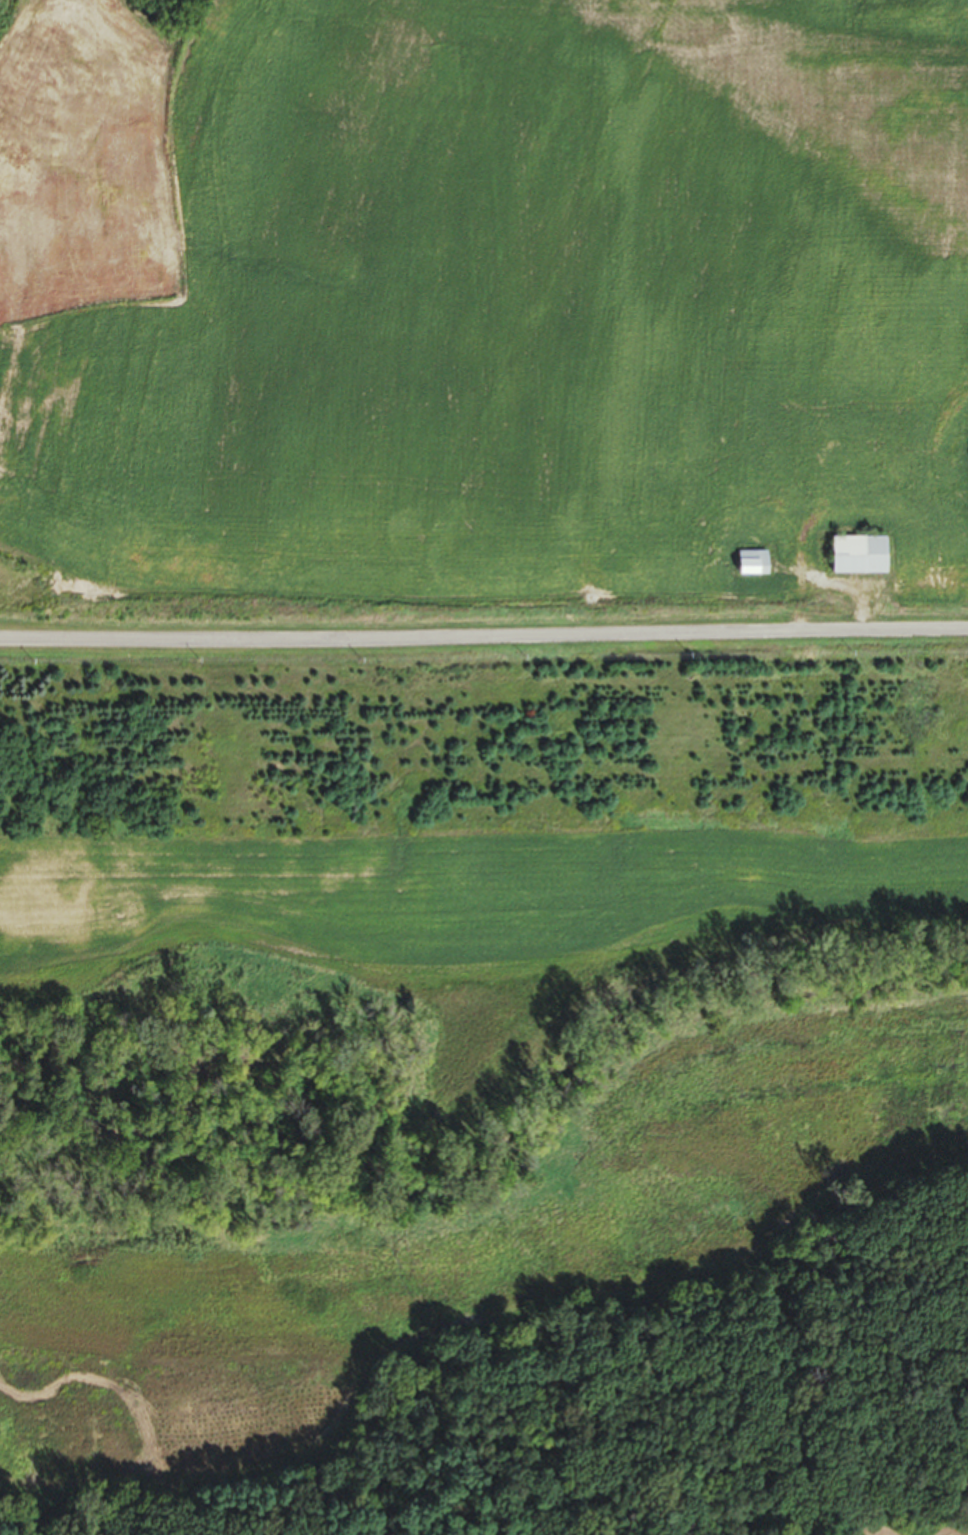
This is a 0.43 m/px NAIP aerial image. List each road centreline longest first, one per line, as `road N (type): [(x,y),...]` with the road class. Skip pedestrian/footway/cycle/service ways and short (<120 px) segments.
road 1 (residential): [(0,639),(967,630)]

